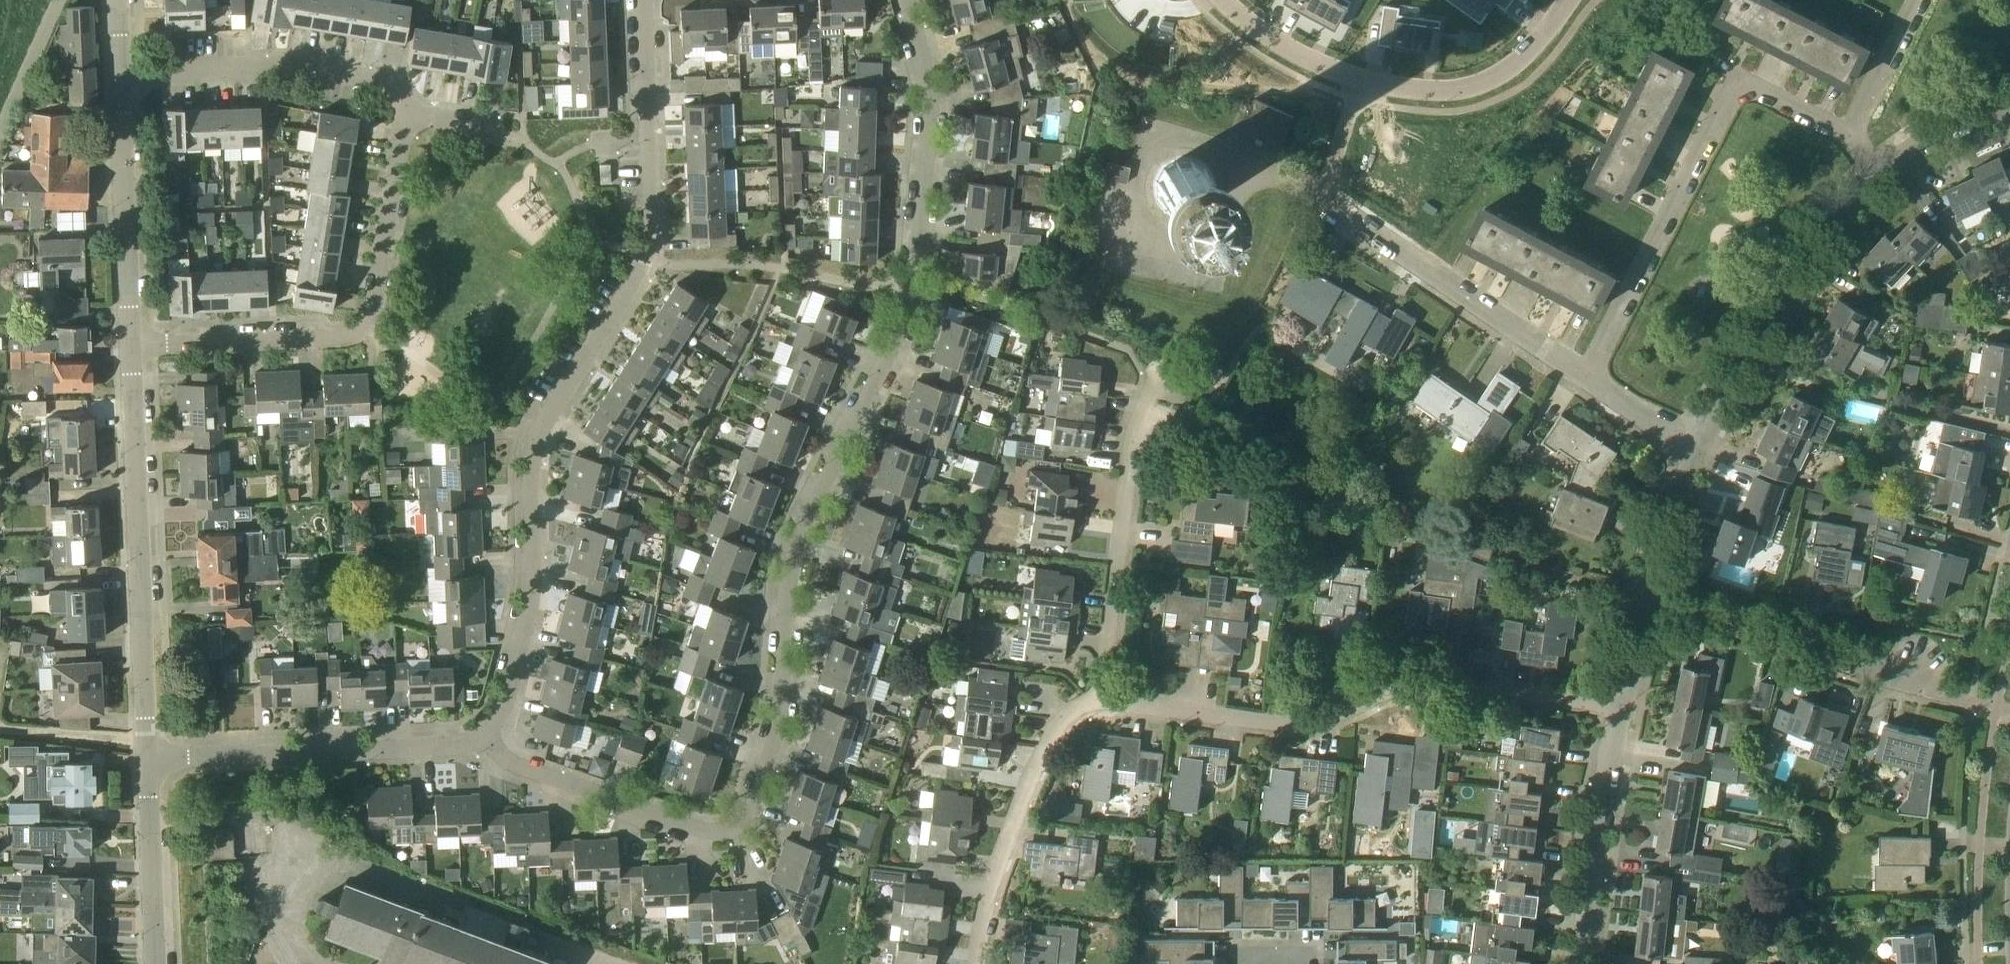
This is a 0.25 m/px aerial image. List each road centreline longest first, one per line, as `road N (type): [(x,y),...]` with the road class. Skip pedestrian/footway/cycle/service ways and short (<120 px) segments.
road 1 (residential): [(486,737),(507,759),(700,829),(735,827),(757,807),(776,758),(788,687),(796,544),(904,331),(918,286),(930,93),(908,0)]
road 2 (residential): [(980,963),(981,925),(1012,823),(1042,751),(1079,707),(1102,701),(1290,723),(1338,719),(1415,693),(1478,692),(1624,713)]
road 3 (residential): [(486,737),(506,697),(531,590),(532,458),(548,415),(655,235),(643,0)]
road 4 (residential): [(130,335),(345,336),(363,327),(409,112),(389,83),(334,69),(123,75)]
road 5 (residential): [(1645,597),(1698,448),(1801,260),(1884,174),(1964,124),(2009,108)]
road 6 (residential): [(149,759),(130,335)]
road 7 (residential): [(1225,0),(1262,34),(1352,73),(1432,92),(1487,84),(1536,46),(1569,0)]
road 8 (residential): [(2009,713),(1815,660),(1645,597)]
road 9 (residential): [(149,759),(429,749),(486,737)]
road 10 (residential): [(130,335),(123,75)]
road 11 (residential): [(1585,963),(1624,713)]
road 12 (residential): [(155,963),(149,759)]
road 13 (residential): [(0,134),(60,0)]

